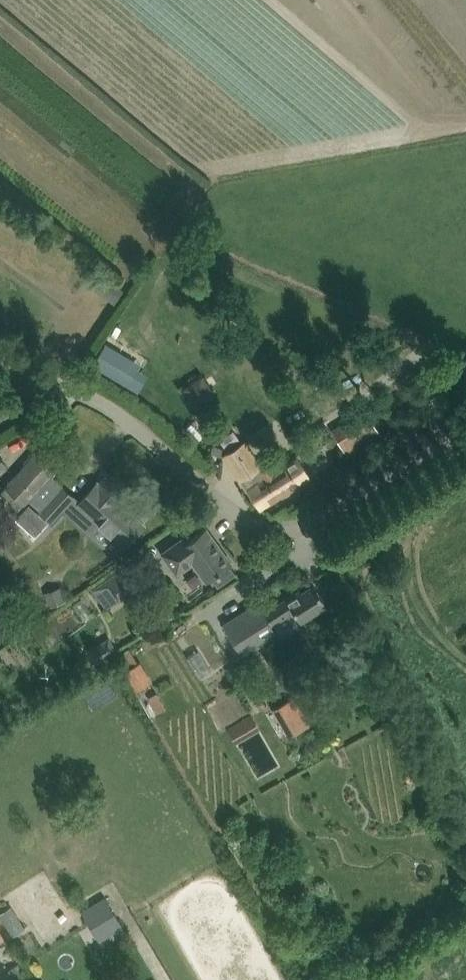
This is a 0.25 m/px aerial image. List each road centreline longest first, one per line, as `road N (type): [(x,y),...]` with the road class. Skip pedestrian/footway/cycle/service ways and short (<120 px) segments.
road 1 (unclassified): [(465,438),(317,529),(272,533),(234,510),(181,452),(124,411),(35,388),(0,361)]

